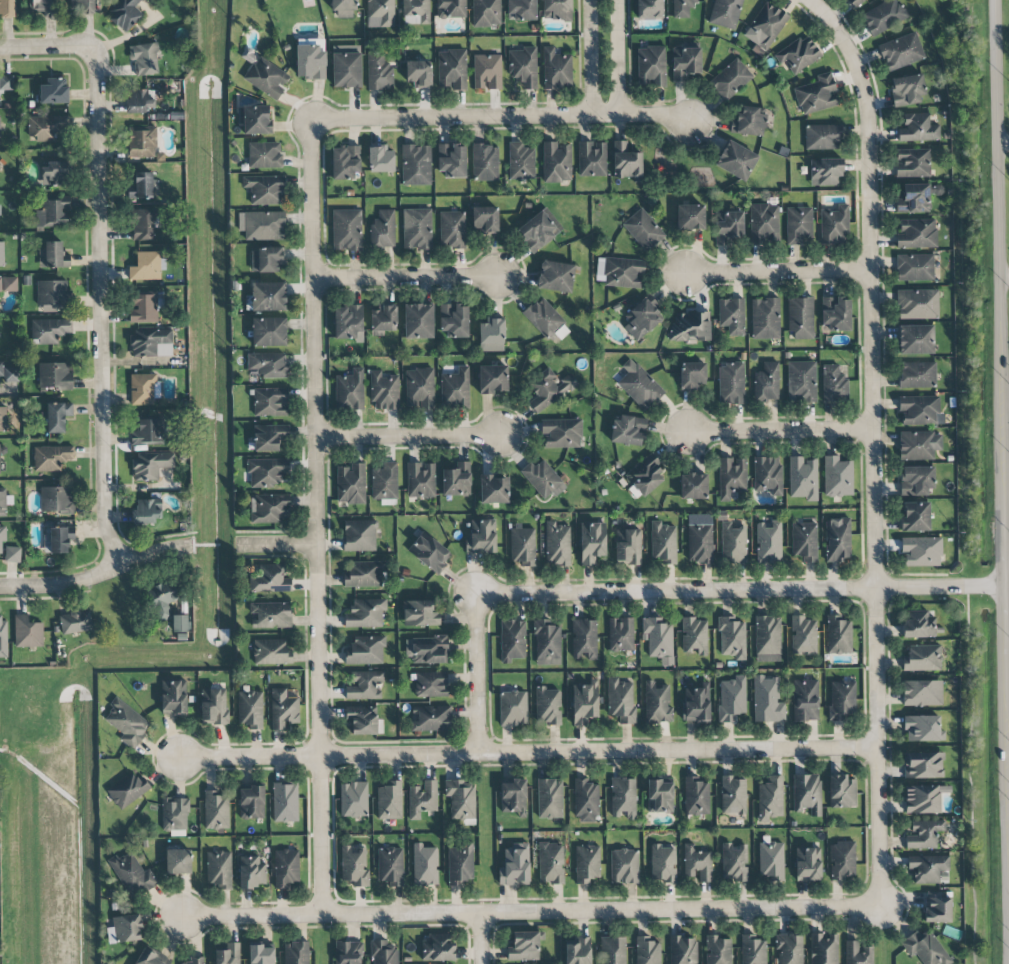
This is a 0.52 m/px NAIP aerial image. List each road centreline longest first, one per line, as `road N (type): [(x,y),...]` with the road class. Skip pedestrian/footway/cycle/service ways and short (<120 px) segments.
road 1 (residential): [(828,12),(860,63),(870,125),(880,906)]
road 2 (residential): [(312,120),(322,916)]
road 3 (residential): [(880,906),(182,918)]
road 4 (residential): [(180,758),(875,747)]
road 5 (tertiary): [(997,0),(1008,693)]
road 6 (residential): [(1008,586),(476,594)]
road 7 (residential): [(99,63),(106,526),(118,564)]
road 8 (residential): [(691,120),(312,120)]
road 9 (residential): [(0,590),(96,578),(188,546)]
road 10 (residential): [(499,277),(314,279)]
road 11 (residential): [(870,270),(686,273)]
road 12 (residential): [(499,435),(316,439)]
road 13 (residential): [(873,430),(690,433)]
road 14 (residential): [(476,594),(480,753)]

